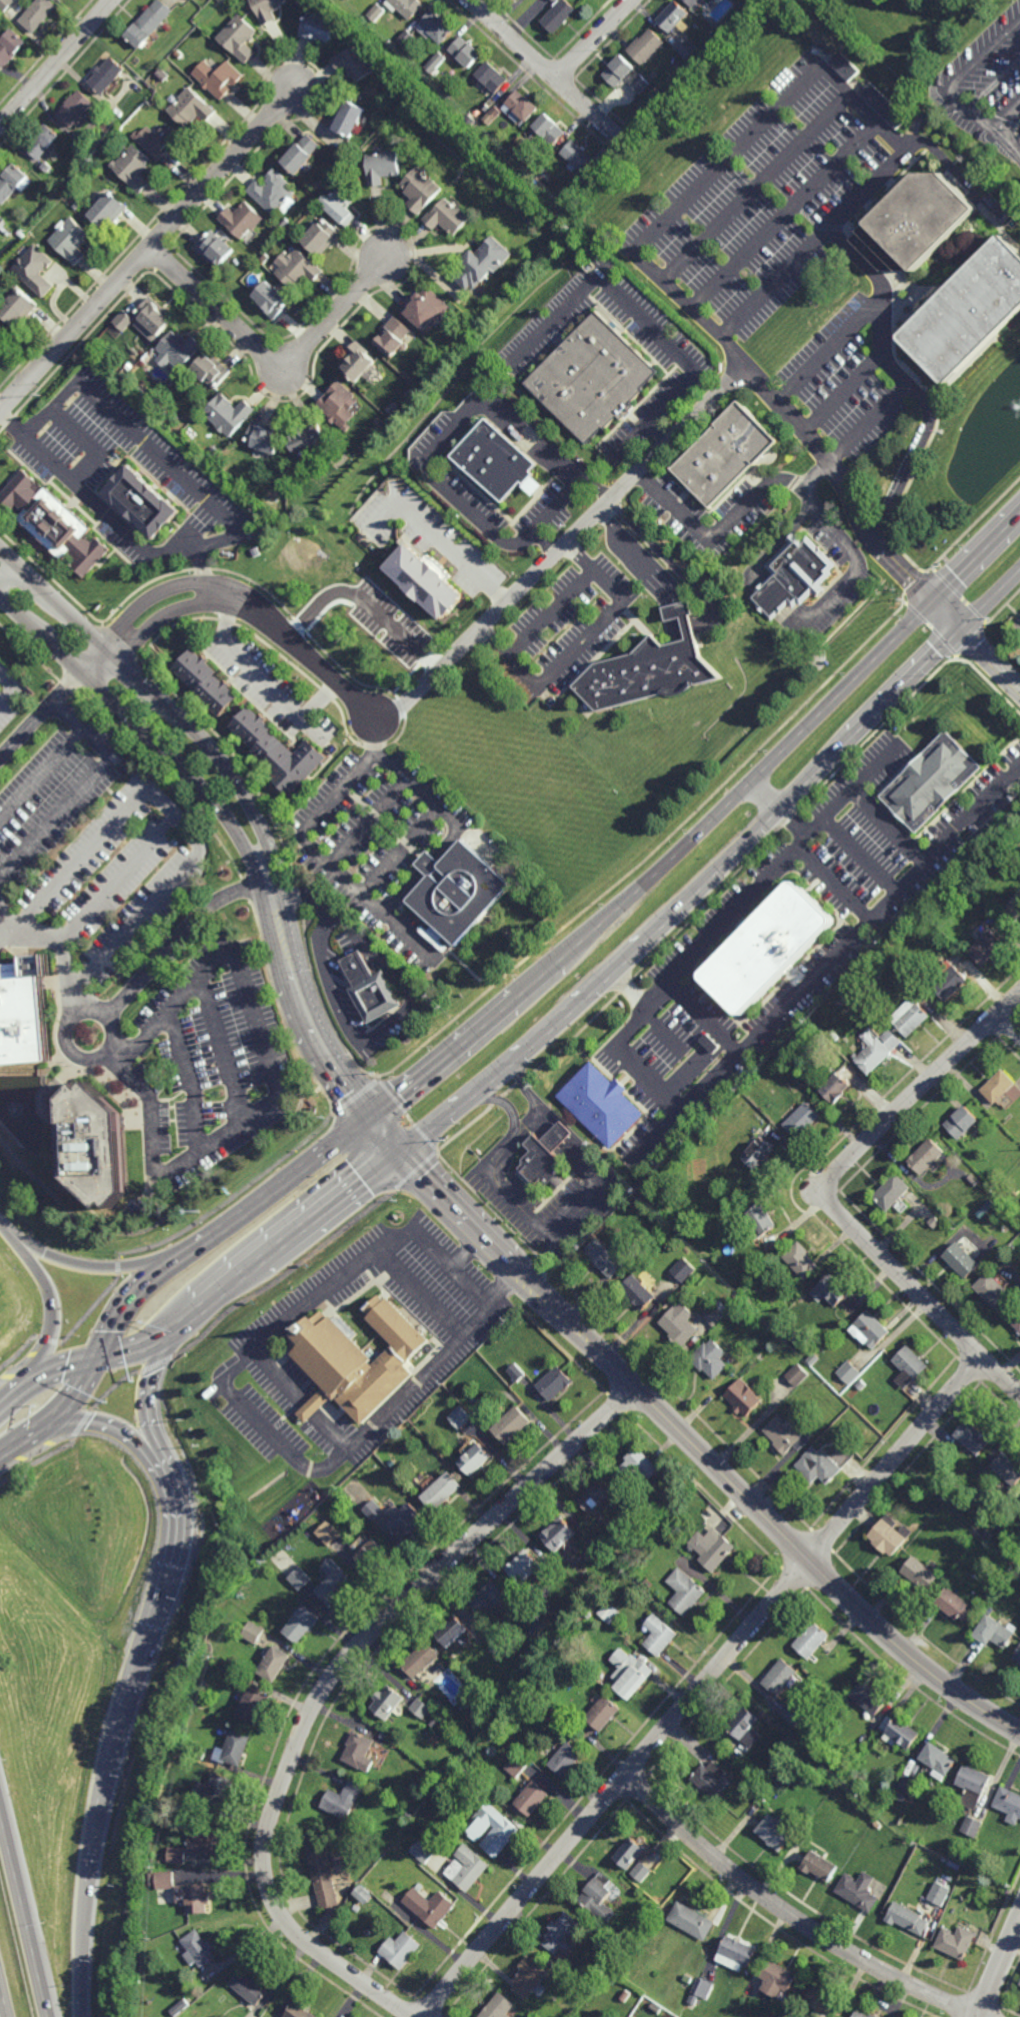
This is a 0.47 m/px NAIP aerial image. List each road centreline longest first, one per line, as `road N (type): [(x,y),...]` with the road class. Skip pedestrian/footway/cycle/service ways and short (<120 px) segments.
road 1 (residential): [(981,1357),(421,2016)]
road 2 (tertiary): [(1019,1733),(897,1645),(398,1152)]
road 3 (residential): [(412,2016),(307,1944),(279,1914),(263,1849),(286,1771),(318,1696),(343,1663),(636,1388)]
road 4 (primary): [(1019,516),(559,962)]
road 5 (primary): [(642,941),(1019,572)]
road 6 (residential): [(375,721),(409,704),(743,367)]
road 7 (tertiary): [(272,886),(263,833),(210,746),(0,548)]
road 8 (residential): [(0,410),(294,87)]
road 9 (residential): [(976,2016),(790,1918),(702,1851),(626,1778)]
road 10 (tertiary): [(0,596),(207,793),(272,886)]
road 11 (primary): [(398,1152),(642,941)]
road 12 (residential): [(152,248),(284,359),(306,349),(389,256)]
road 13 (tertiary): [(272,886),(313,1032),(398,1152)]
road 14 (residential): [(1019,1395),(831,1204),(828,1191)]
road 15 (residential): [(1019,998),(832,1177),(828,1191)]
road 16 (motorway): [(89,1883),(102,1790),(139,1661)]
road 17 (motorway): [(47,2016),(0,1803)]
road 18 (residential): [(211,590),(268,616),(375,721)]
road 19 (residential): [(622,139),(473,0)]
road 20 (primary): [(371,1121),(216,1233)]
road 21 (primary): [(516,999),(371,1121)]
road 22 (motorway): [(16,1390),(46,1340),(50,1316),(45,1292),(0,1224)]
road 23 (motorway): [(175,1262),(112,1266),(53,1257),(0,1222)]
road 24 (primary): [(261,1260),(398,1152)]
road 25 (residential): [(113,0),(0,128)]
road 26 (residential): [(211,590),(189,583),(158,592),(101,643),(82,672)]
road 27 (motorway): [(167,1480),(144,1410),(152,1365),(172,1331)]
road 28 (residential): [(82,672),(117,657),(160,617),(211,590)]
road 29 (motorway): [(167,1480),(116,1431),(72,1421),(46,1425)]
road 30 (motorway): [(81,2016),(89,1883)]
road 31 (primary): [(175,1262),(136,1289),(93,1360)]

